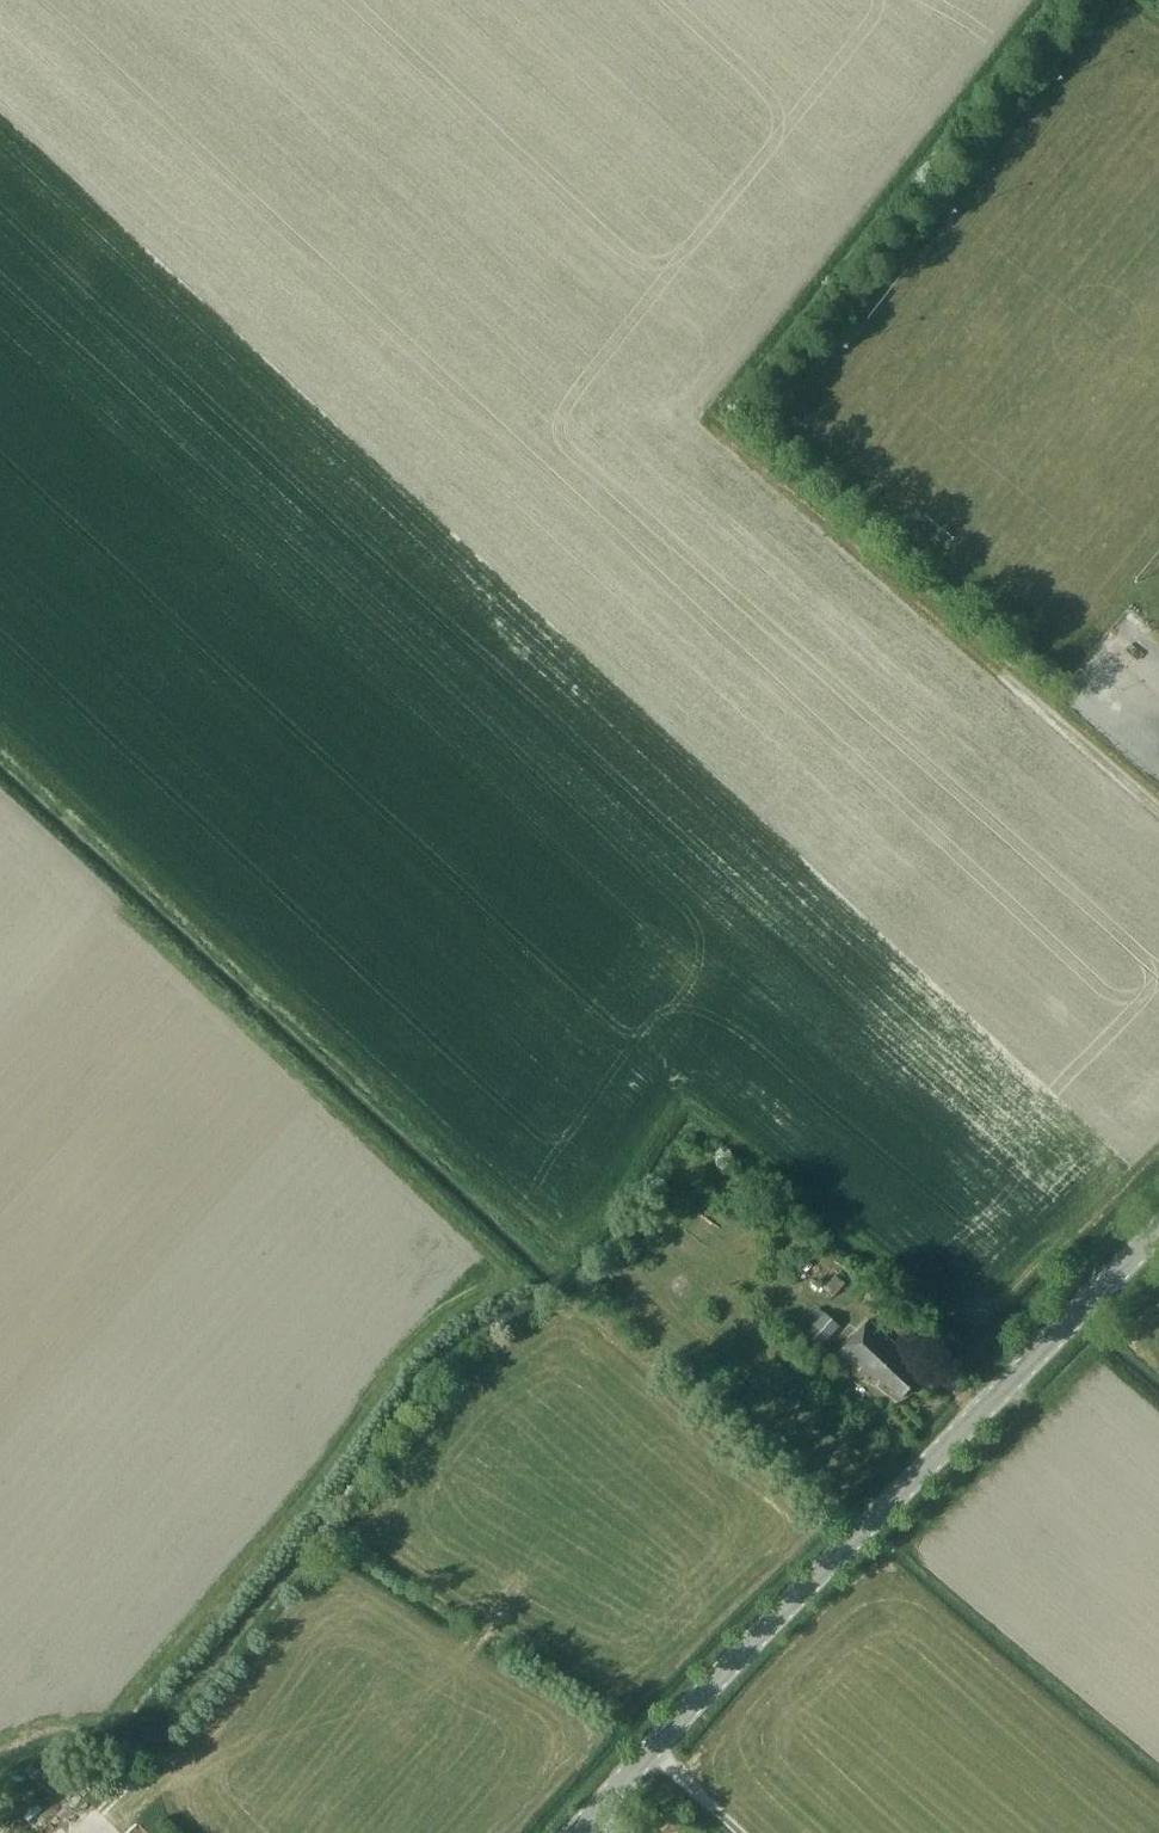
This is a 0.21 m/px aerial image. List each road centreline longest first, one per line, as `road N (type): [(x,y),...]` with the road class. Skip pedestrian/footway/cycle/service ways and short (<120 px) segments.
road 1 (tertiary): [(572,1832),(729,1663),(1158,1231)]
road 2 (track): [(1158,812),(1008,681)]
road 3 (track): [(650,1748),(741,1832)]

